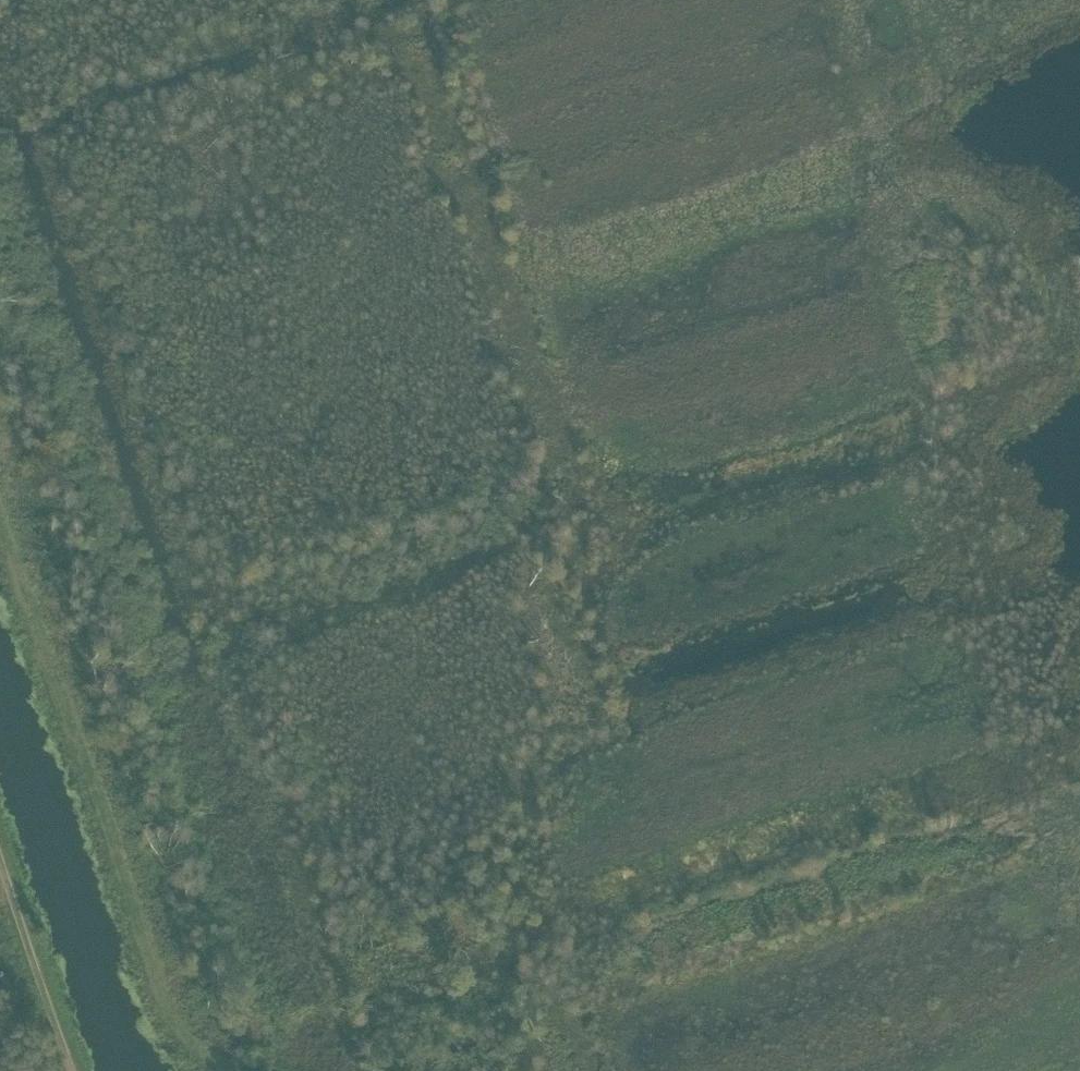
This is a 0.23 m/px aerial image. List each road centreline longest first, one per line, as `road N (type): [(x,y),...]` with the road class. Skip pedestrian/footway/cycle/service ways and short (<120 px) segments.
road 1 (track): [(73,1070),(0,853)]

